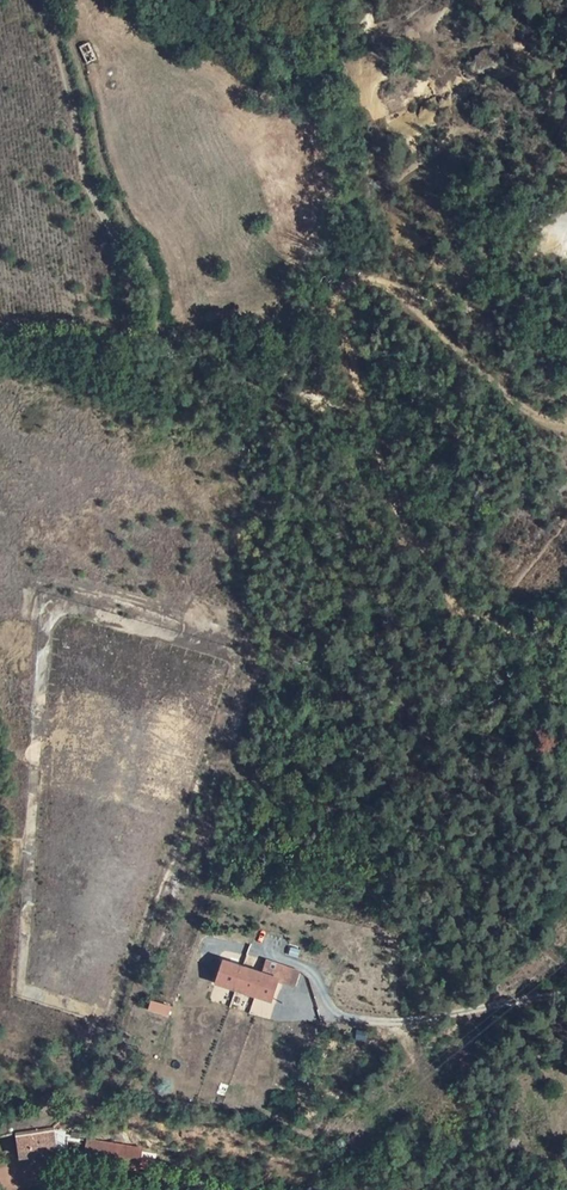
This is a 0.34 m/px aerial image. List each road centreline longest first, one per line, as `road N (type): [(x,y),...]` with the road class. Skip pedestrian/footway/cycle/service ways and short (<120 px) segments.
road 1 (track): [(566,711),(500,622),(461,603),(401,513),(331,308),(337,291),(355,281),(390,282),(465,359),(541,419),(566,427)]
road 2 (track): [(0,344),(156,341),(156,279),(106,170),(54,0)]
road 3 (unclassified): [(193,1189),(120,1175),(0,1182)]
road 4 (track): [(331,308),(156,341)]

